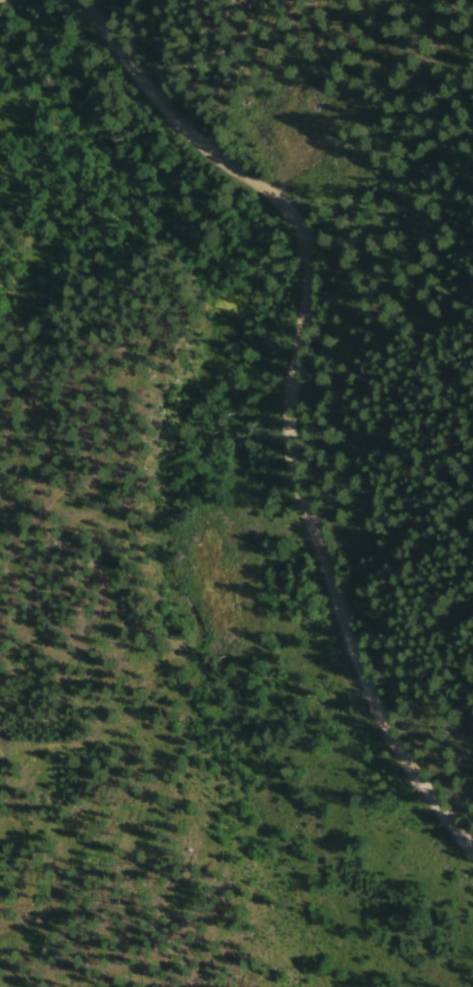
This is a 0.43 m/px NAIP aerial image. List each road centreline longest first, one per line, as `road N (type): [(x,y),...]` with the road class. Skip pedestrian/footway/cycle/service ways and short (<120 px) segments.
road 1 (residential): [(472,851),(409,770),(362,674),(290,470),(288,402),(308,292),(307,245),(277,205),(210,159),(148,96),(80,0)]

